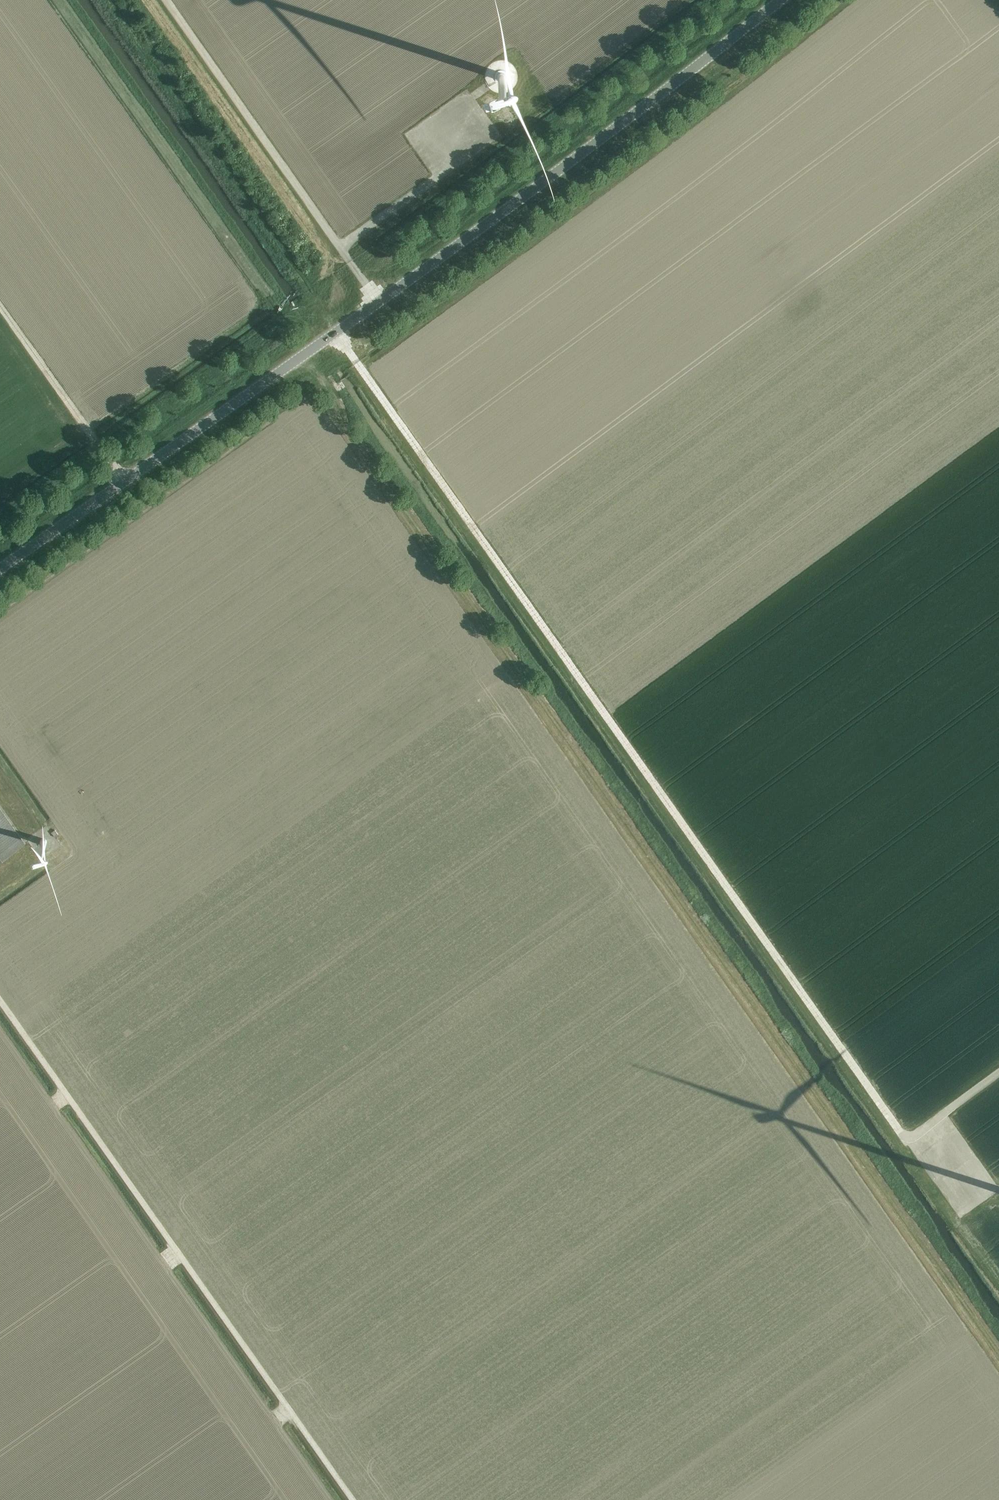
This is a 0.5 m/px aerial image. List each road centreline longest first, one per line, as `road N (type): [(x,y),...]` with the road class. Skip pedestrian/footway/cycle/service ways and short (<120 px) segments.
road 1 (unclassified): [(0,569),(510,208),(781,0)]

